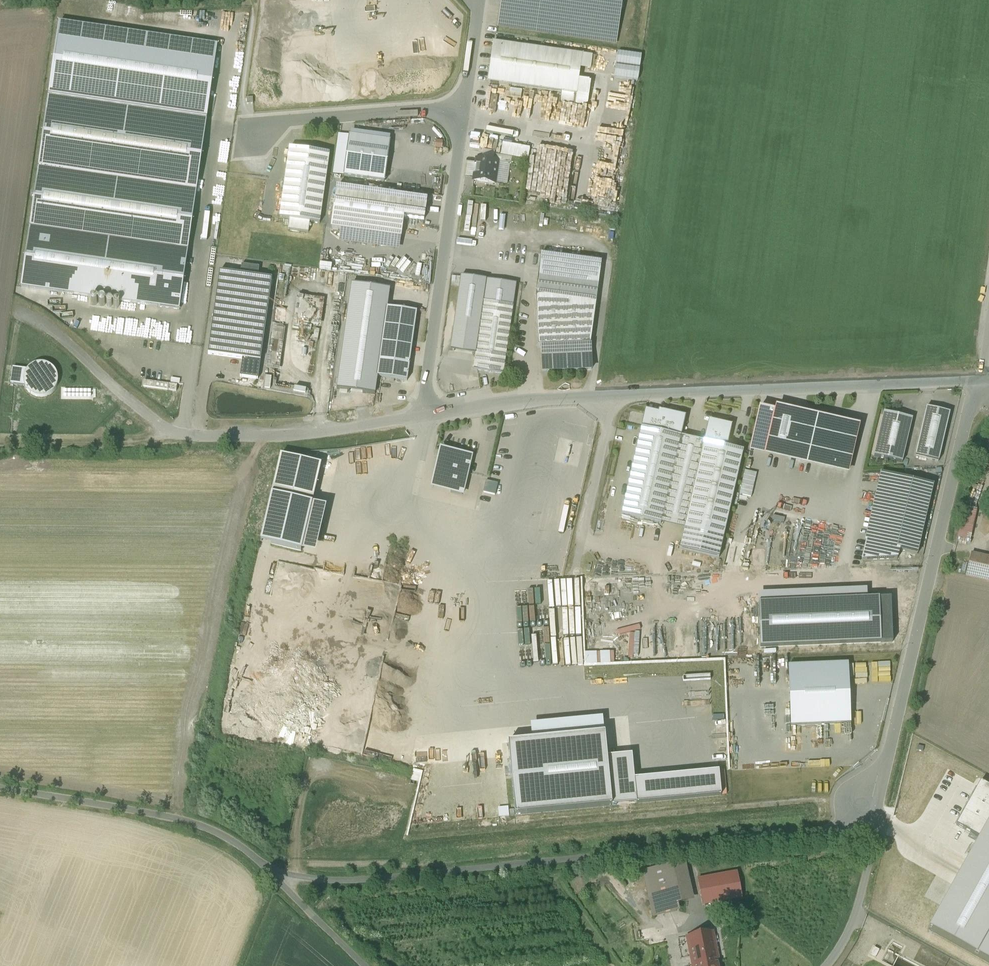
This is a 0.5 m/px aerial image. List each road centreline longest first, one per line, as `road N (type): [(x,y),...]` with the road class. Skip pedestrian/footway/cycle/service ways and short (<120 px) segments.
road 1 (unclassified): [(261,862),(303,875),(376,875),(877,826)]
road 2 (residential): [(981,382),(592,396),(421,416)]
road 3 (residential): [(877,826),(981,382)]
road 4 (residential): [(421,416),(282,437),(177,433),(22,312)]
road 5 (residential): [(421,416),(464,108)]
road 6 (unclassified): [(0,786),(182,819),(261,862)]
road 7 (residential): [(464,108),(288,121),(255,134)]
road 8 (track): [(177,433),(147,440),(0,440)]
road 9 (unclassified): [(825,965),(856,908),(877,826)]
road 10 (unclassified): [(368,965),(261,862)]

